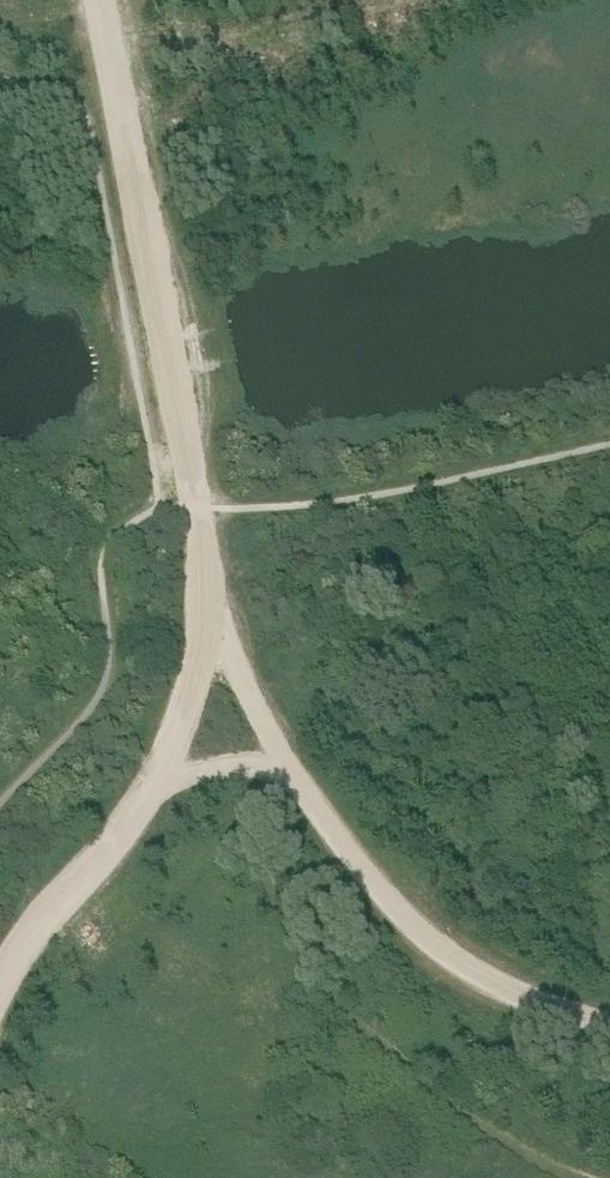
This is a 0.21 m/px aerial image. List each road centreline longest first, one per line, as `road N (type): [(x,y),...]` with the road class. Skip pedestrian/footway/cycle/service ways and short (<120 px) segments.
road 1 (track): [(609,1032),(540,1002),(443,945),(282,764),(215,767),(144,804),(49,920),(0,1017)]
road 2 (track): [(105,0),(198,508)]
road 3 (track): [(198,508),(210,598),(282,764)]
road 4 (track): [(144,804),(199,690),(210,598)]

